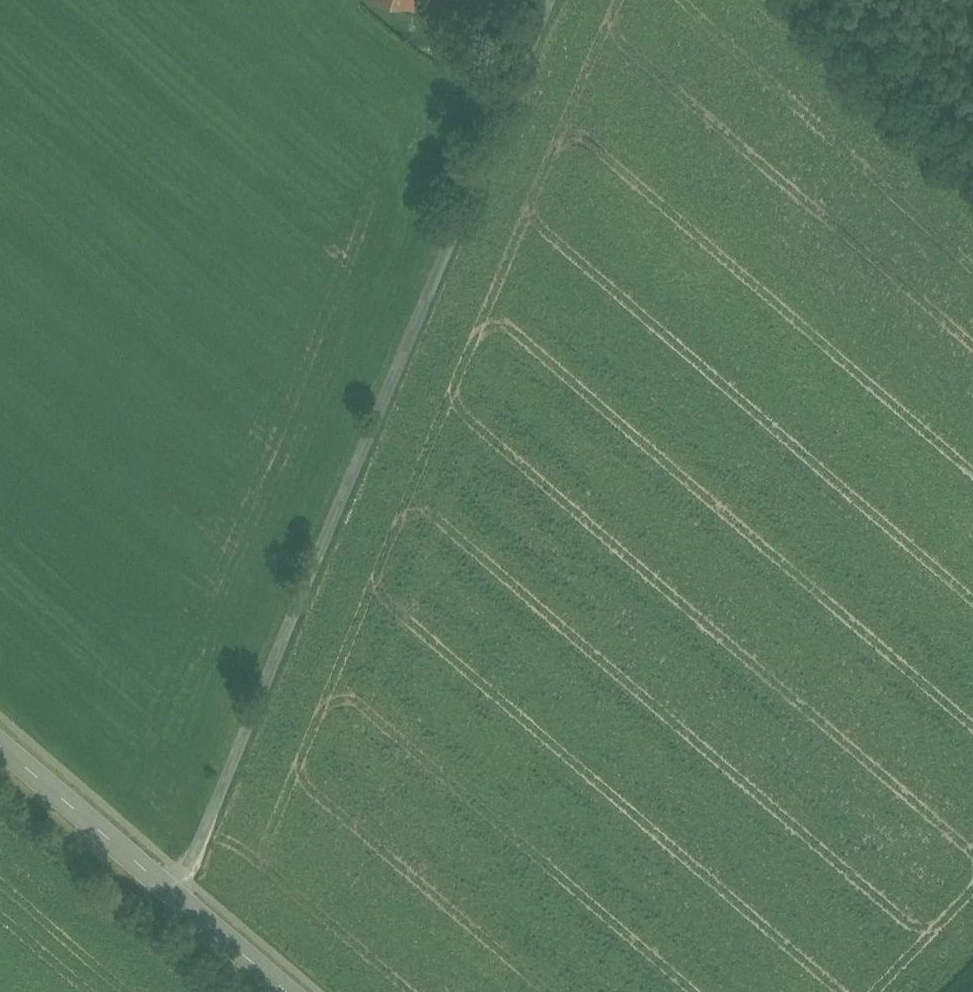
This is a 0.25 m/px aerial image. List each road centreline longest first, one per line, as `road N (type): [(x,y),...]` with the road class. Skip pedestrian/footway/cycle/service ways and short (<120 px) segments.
road 1 (unclassified): [(185,888),(556,0)]
road 2 (secondary): [(0,729),(185,888)]
road 3 (secondary): [(185,888),(305,991)]

